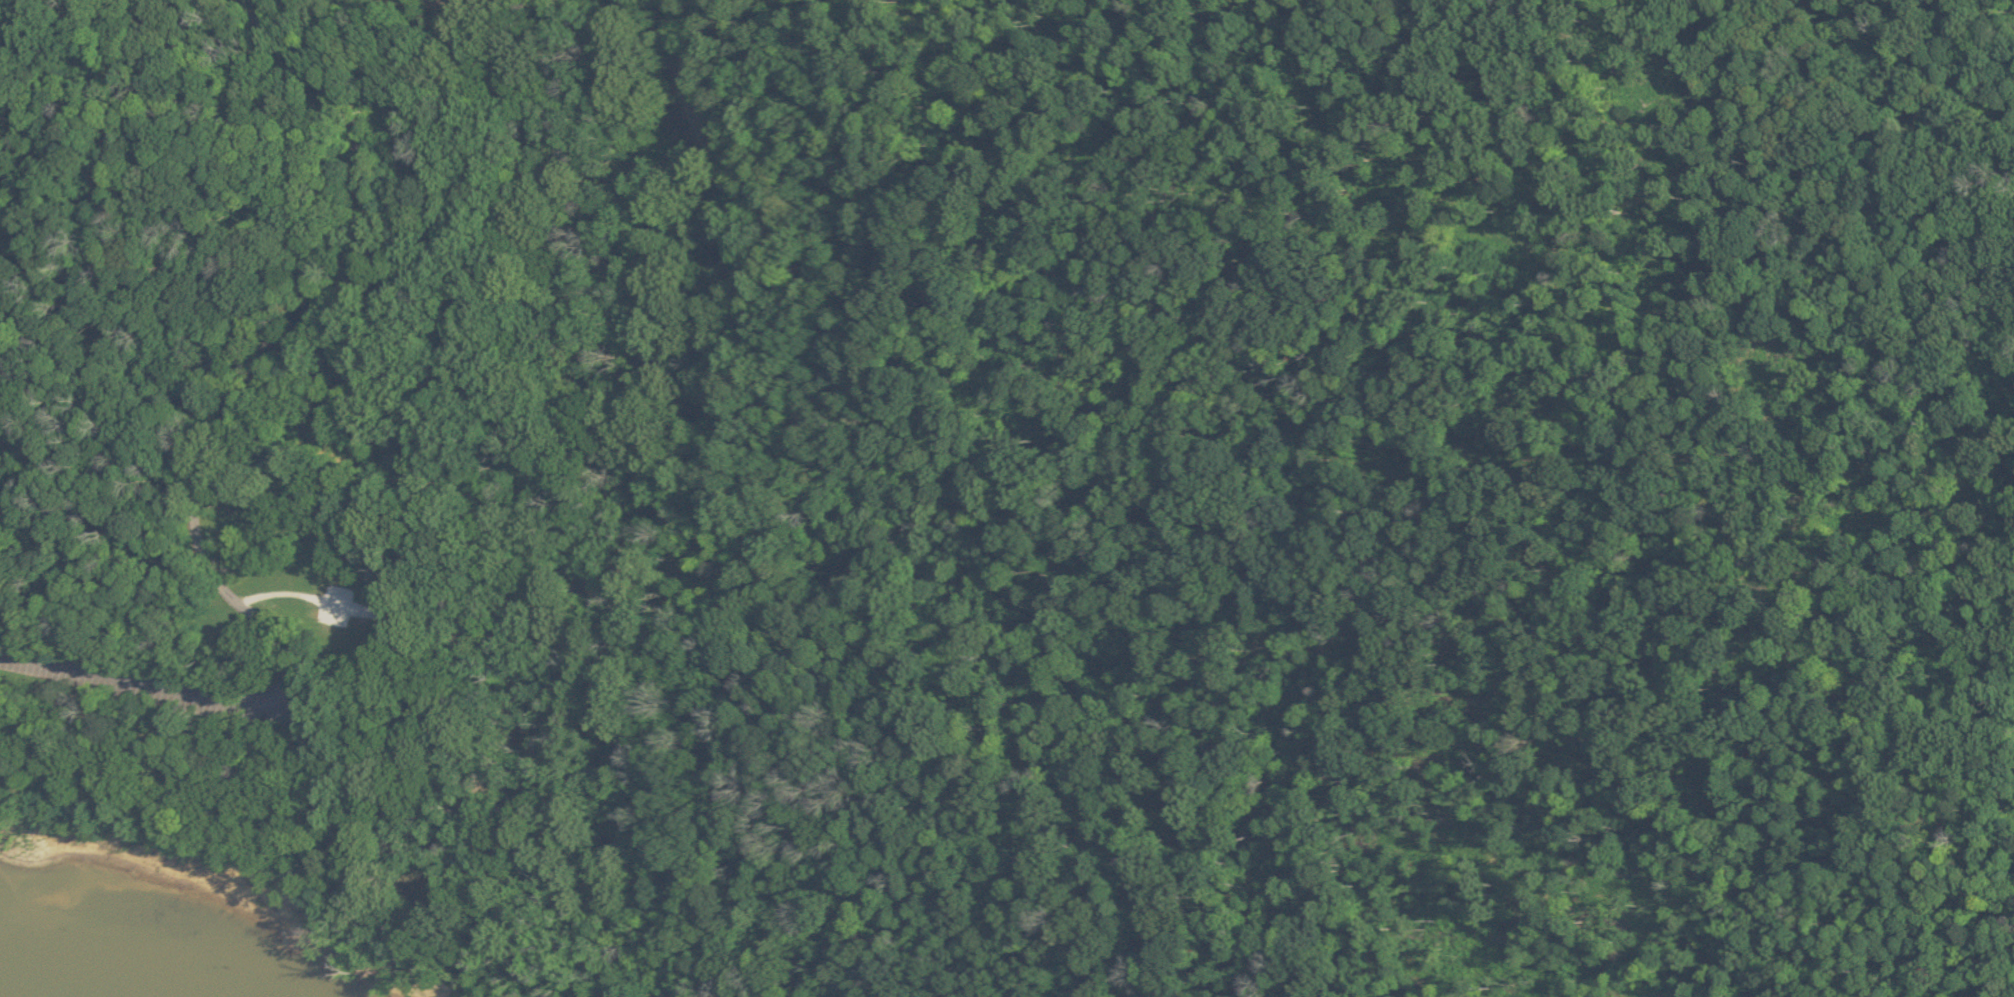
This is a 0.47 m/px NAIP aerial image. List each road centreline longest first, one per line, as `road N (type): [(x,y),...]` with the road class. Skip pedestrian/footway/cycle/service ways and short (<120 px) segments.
road 1 (residential): [(278,907),(273,751),(291,715),(280,647),(204,569),(186,498),(224,429),(343,261),(363,215),(359,140),(243,0)]
road 2 (residential): [(291,715),(0,659)]

